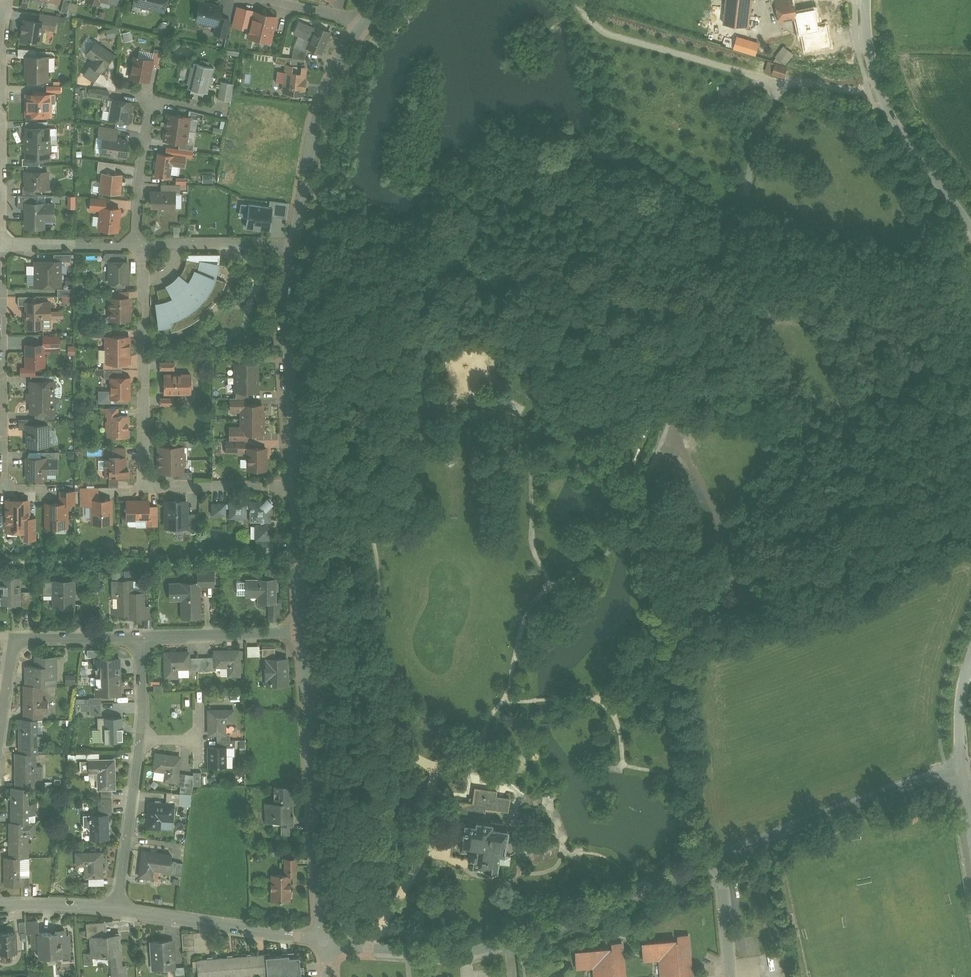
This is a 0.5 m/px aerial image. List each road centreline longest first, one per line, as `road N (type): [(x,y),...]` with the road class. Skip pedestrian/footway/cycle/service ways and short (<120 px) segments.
road 1 (residential): [(324,944),(460,958),(518,947),(721,860)]
road 2 (residential): [(144,245),(144,489),(293,486)]
road 3 (residential): [(324,944),(304,636)]
road 4 (residential): [(721,860),(963,770)]
road 5 (unclassified): [(970,226),(879,93),(867,0)]
road 6 (residential): [(3,245),(2,46),(10,0)]
road 7 (residential): [(293,486),(287,326),(296,245)]
road 8 (residential): [(296,245),(315,117),(359,21)]
road 9 (residential): [(117,910),(324,944)]
road 10 (residential): [(140,741),(117,910)]
road 11 (residential): [(304,636),(140,639)]
road 12 (residential): [(296,245),(144,245)]
road 13 (residential): [(304,636),(293,486)]
road 14 (residential): [(152,98),(135,245)]
road 15 (residential): [(135,245),(3,245)]
road 16 (residential): [(2,373),(3,245)]
road 17 (residential): [(140,639),(17,641)]

